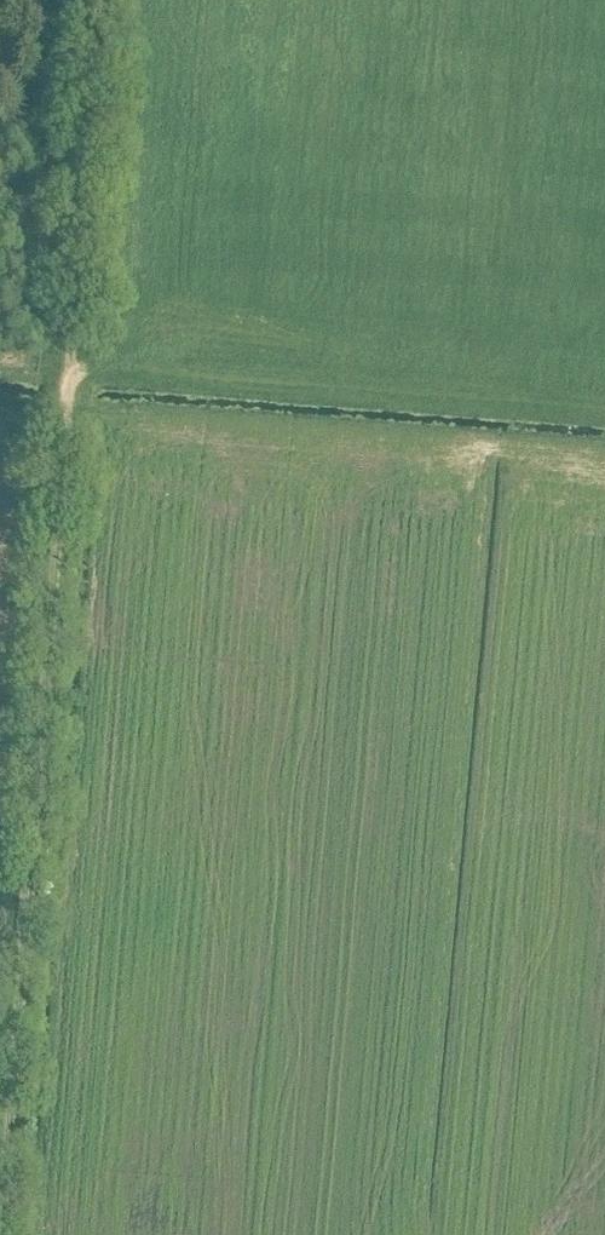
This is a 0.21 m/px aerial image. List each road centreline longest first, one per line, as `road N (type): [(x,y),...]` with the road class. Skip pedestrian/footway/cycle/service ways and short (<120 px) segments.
road 1 (track): [(1,1234),(102,0)]

